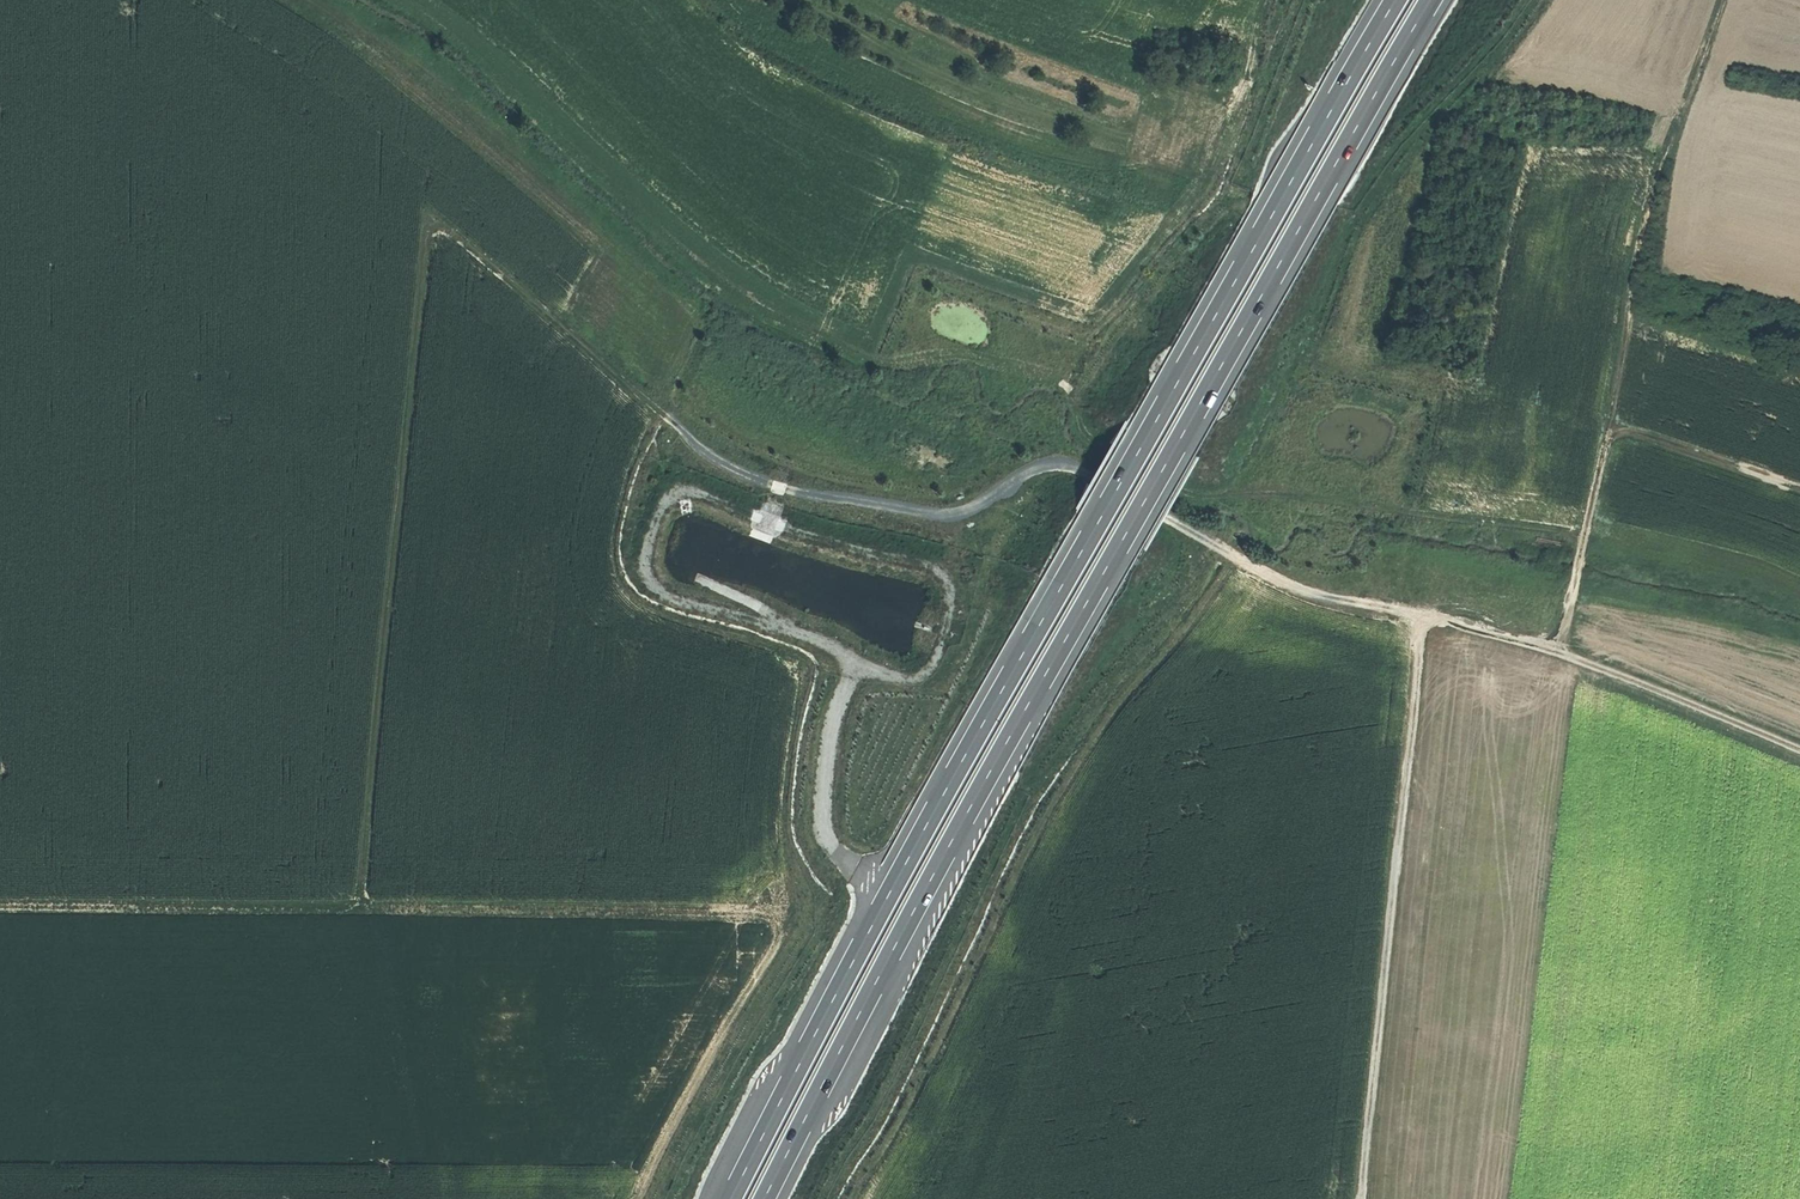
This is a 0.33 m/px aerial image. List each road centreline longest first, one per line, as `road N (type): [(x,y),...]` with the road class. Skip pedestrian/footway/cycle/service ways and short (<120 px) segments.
road 1 (track): [(428,208),(712,458),(765,484),(955,514),(1045,464),(1074,465),(1285,587),(1560,652),(1799,748)]
road 2 (motorway): [(1395,0),(1125,456),(727,1198)]
road 3 (motorway): [(762,1198),(927,880),(1430,0)]
road 4 (track): [(0,909),(786,912),(635,1198)]
road 5 (track): [(1240,564),(1195,628),(1118,709),(1063,794),(903,1098),(836,1198)]
road 6 (track): [(428,208),(358,910)]
road 7 (track): [(1560,652),(1671,142),(1722,0)]
road 8 (track): [(1426,615),(1363,1198)]
road 9 (track): [(392,0),(442,34),(715,275),(847,358)]
road 10 (track): [(306,0),(599,248),(560,322)]
road 11 (track): [(1534,0),(1392,173),(1303,359)]
road 12 (track): [(1560,428),(1610,430),(1799,475)]

